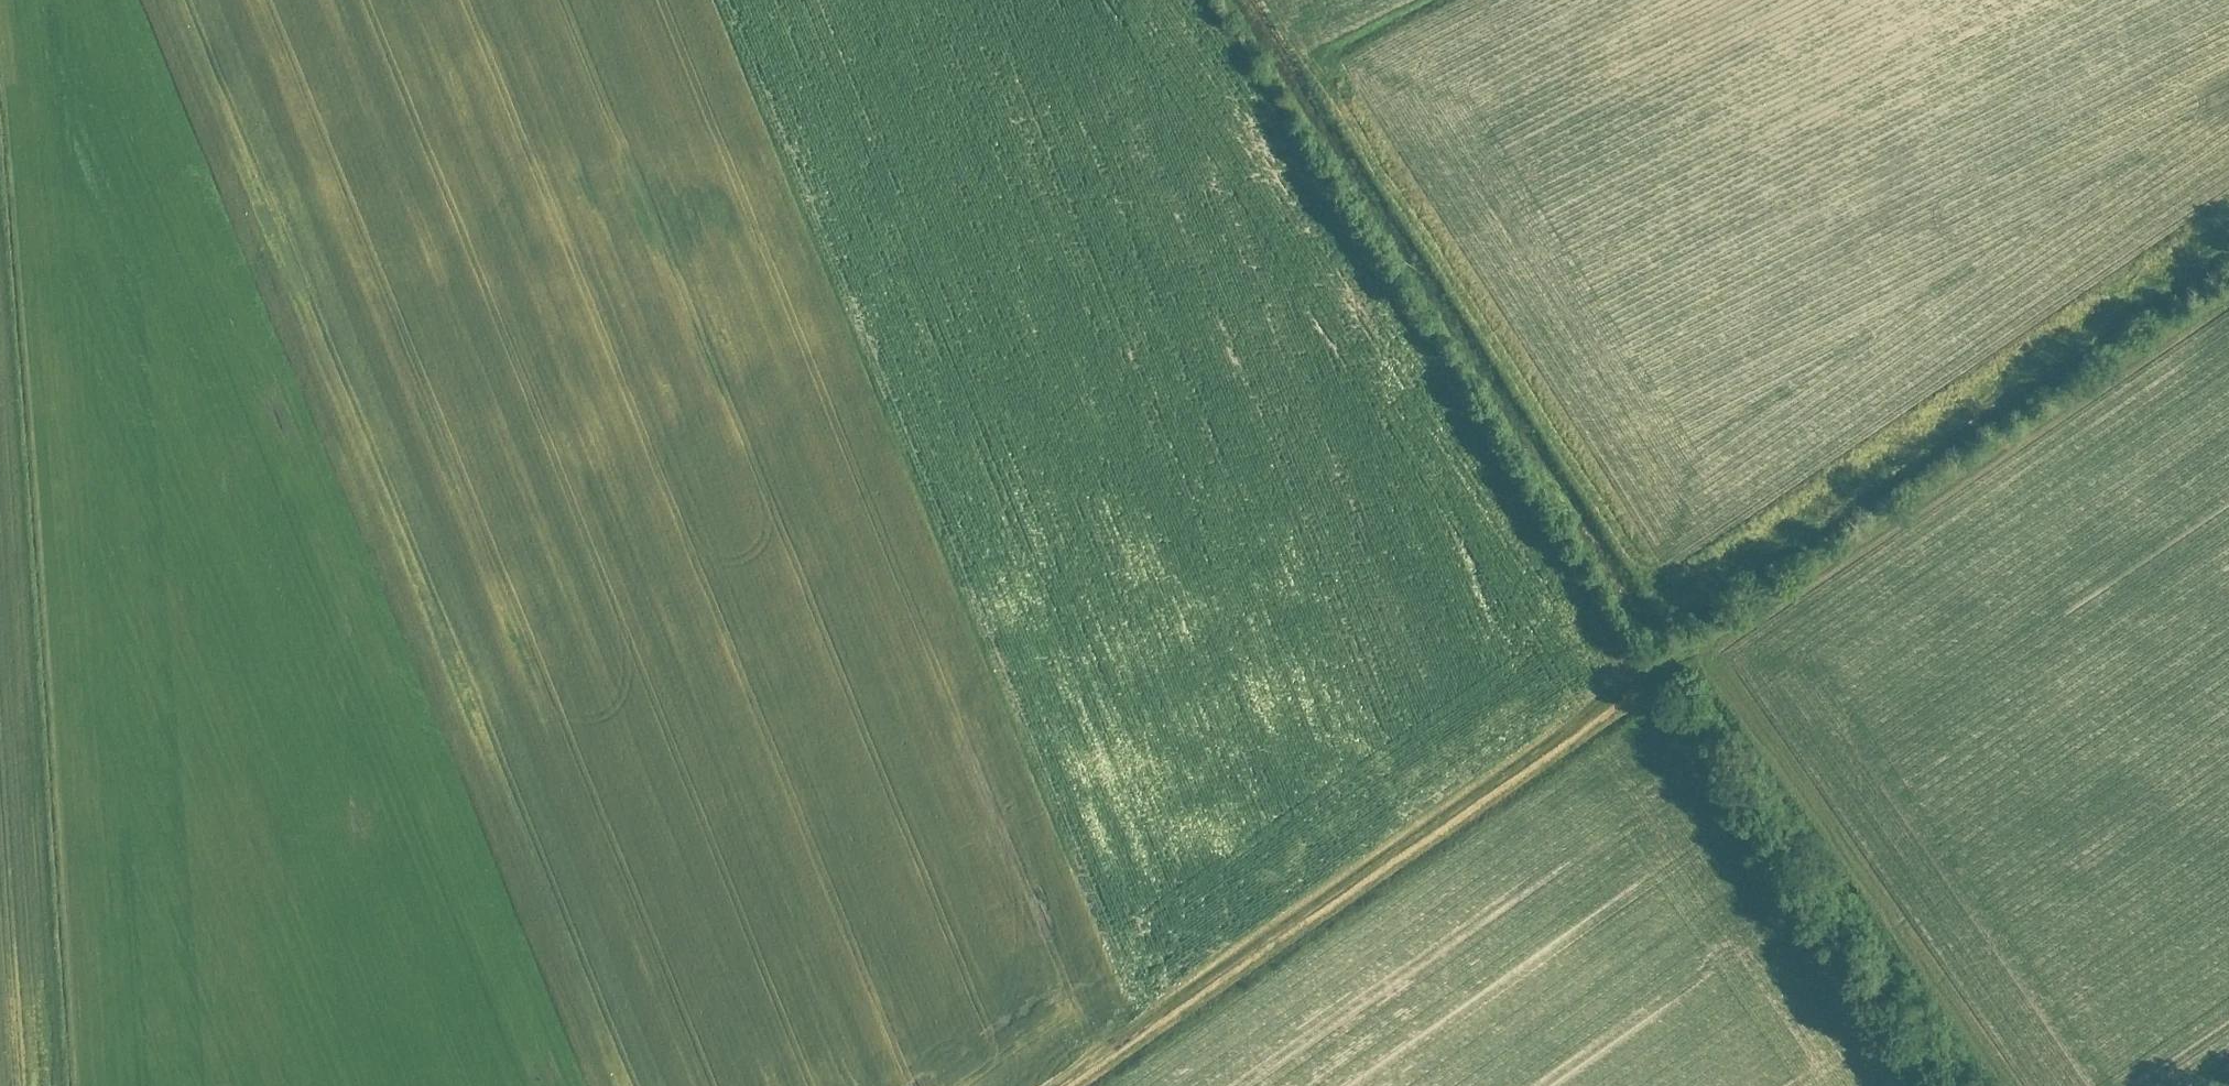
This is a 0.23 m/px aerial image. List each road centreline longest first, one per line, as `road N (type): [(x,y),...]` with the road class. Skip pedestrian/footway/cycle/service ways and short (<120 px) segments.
road 1 (track): [(1059,1085),(1723,623)]

